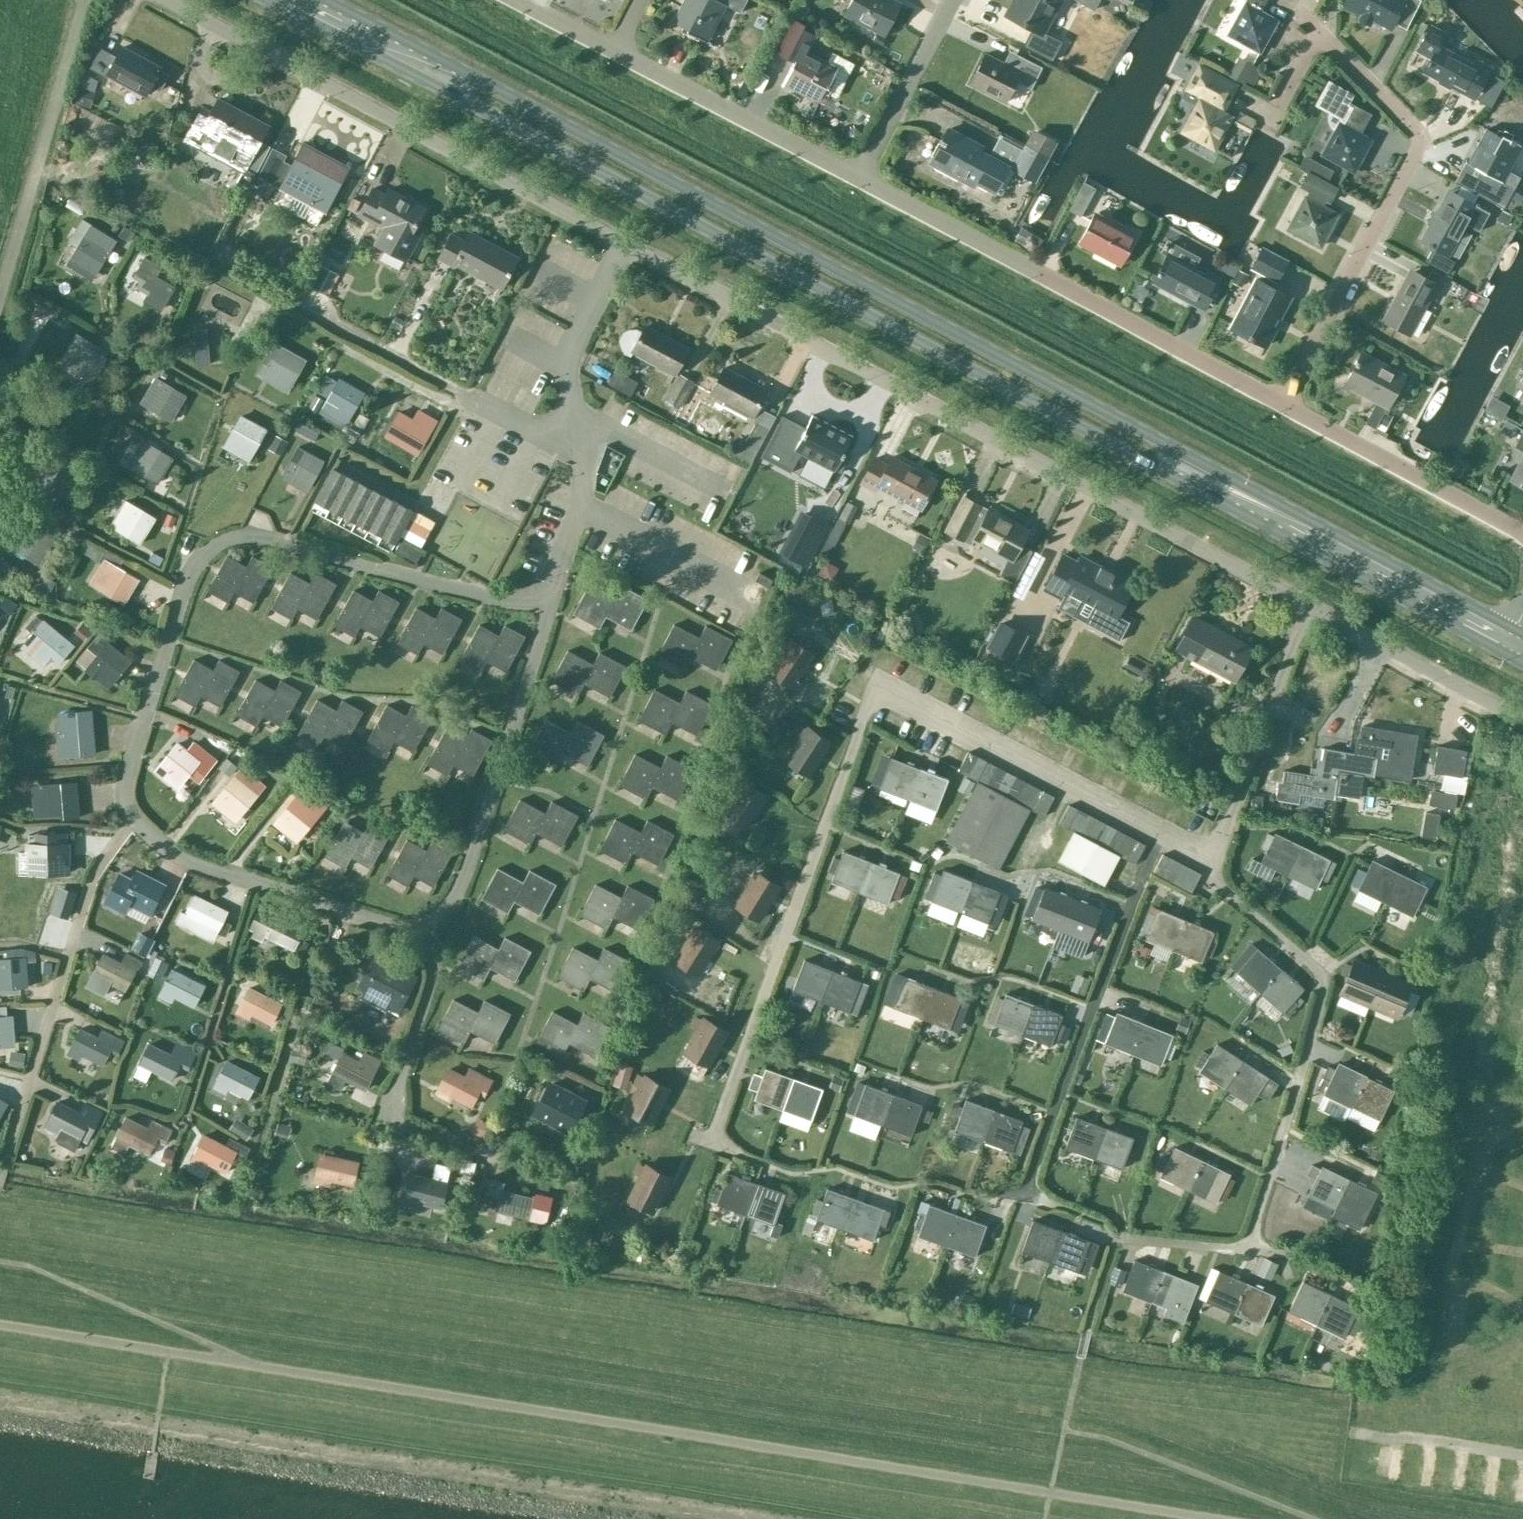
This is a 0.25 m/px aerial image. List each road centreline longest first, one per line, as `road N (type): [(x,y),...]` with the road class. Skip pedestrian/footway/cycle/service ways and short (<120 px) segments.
road 1 (primary): [(272,0),(1503,652)]
road 2 (primary): [(1515,630),(327,0)]
road 3 (unclassified): [(1522,720),(624,243)]
road 4 (residential): [(541,597),(497,598),(264,538),(216,544),(185,585),(128,761),(123,793),(133,817)]
road 5 (residential): [(1290,401),(1423,153),(1419,130),(1318,32),(1271,115)]
road 6 (unclassified): [(624,243),(169,0)]
road 7 (residential): [(1290,401),(863,177)]
road 8 (residential): [(578,450),(223,258)]
road 9 (residential): [(3,1162),(89,882),(133,817)]
road 10 (residential): [(421,926),(459,883),(543,619),(541,597)]
road 11 (residential): [(133,817),(188,861),(401,929),(421,926)]
road 12 (residential): [(863,177),(622,47)]
road 13 (residential): [(1522,529),(1290,401)]
road 14 (residential): [(578,450),(565,360),(624,243)]
road 15 (residential): [(863,177),(956,0)]
road 16 (residential): [(388,1111),(428,984),(421,926)]
road 17 (residential): [(541,597),(577,508),(578,450)]

